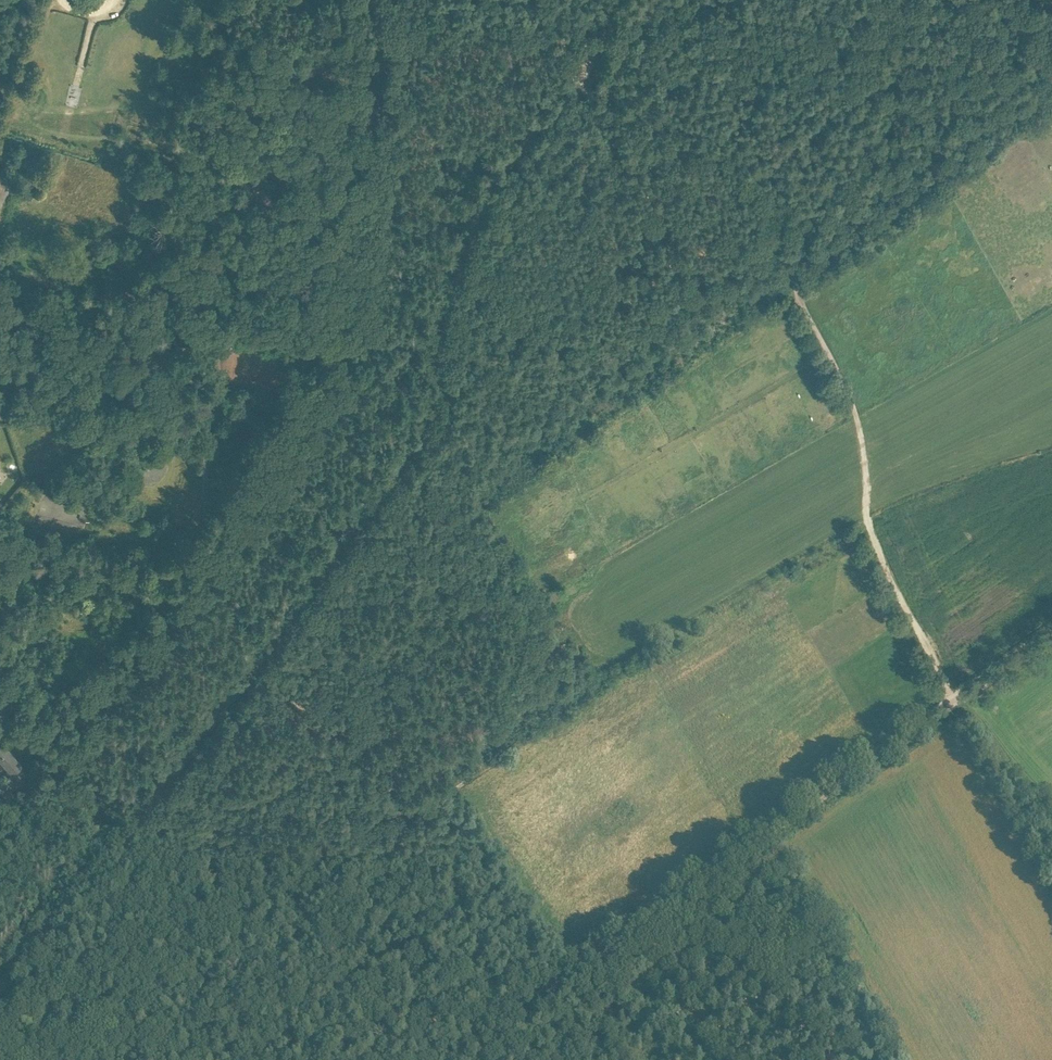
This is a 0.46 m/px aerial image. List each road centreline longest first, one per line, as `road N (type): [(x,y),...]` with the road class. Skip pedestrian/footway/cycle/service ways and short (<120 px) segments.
road 1 (track): [(132,803),(430,406),(448,303),(485,196),(523,121),(572,63),(590,55)]
road 2 (unclassified): [(0,710),(39,701),(76,677),(192,542),(221,334),(199,317),(0,271)]
road 3 (track): [(527,1005),(956,704)]
road 4 (track): [(951,698),(873,529),(857,410),(800,295)]
road 5 (track): [(85,1029),(390,828)]
road 6 (track): [(774,222),(1051,12)]
road 7 (track): [(917,112),(739,73),(588,65)]
road 8 (track): [(774,222),(750,167),(623,95),(588,65),(590,55)]
road 9 (unclassified): [(0,146),(49,0)]
road 10 (track): [(44,925),(132,803)]
road 11 (track): [(589,59),(725,0)]

